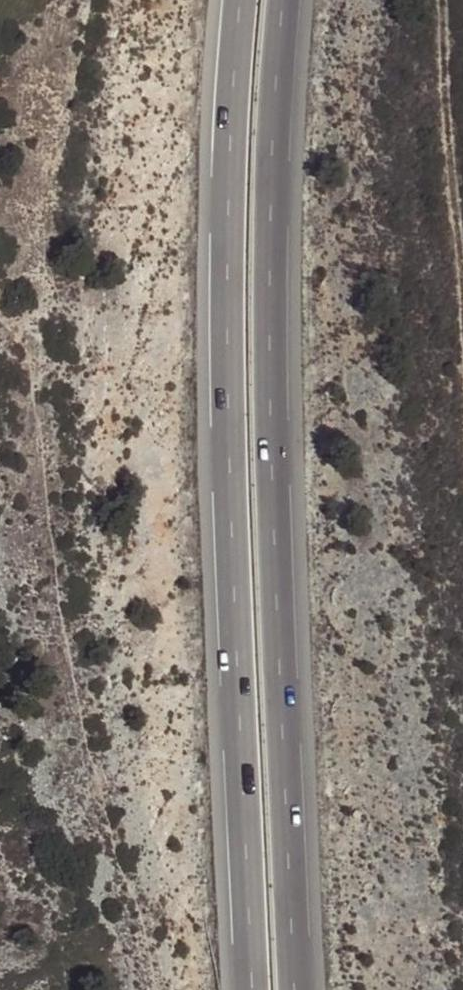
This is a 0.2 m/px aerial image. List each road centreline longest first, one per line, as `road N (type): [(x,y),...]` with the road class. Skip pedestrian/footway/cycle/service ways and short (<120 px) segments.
road 1 (trunk): [(296,989),(271,447),(274,133),(286,0)]
road 2 (trunk): [(237,0),(221,309),(251,989)]

